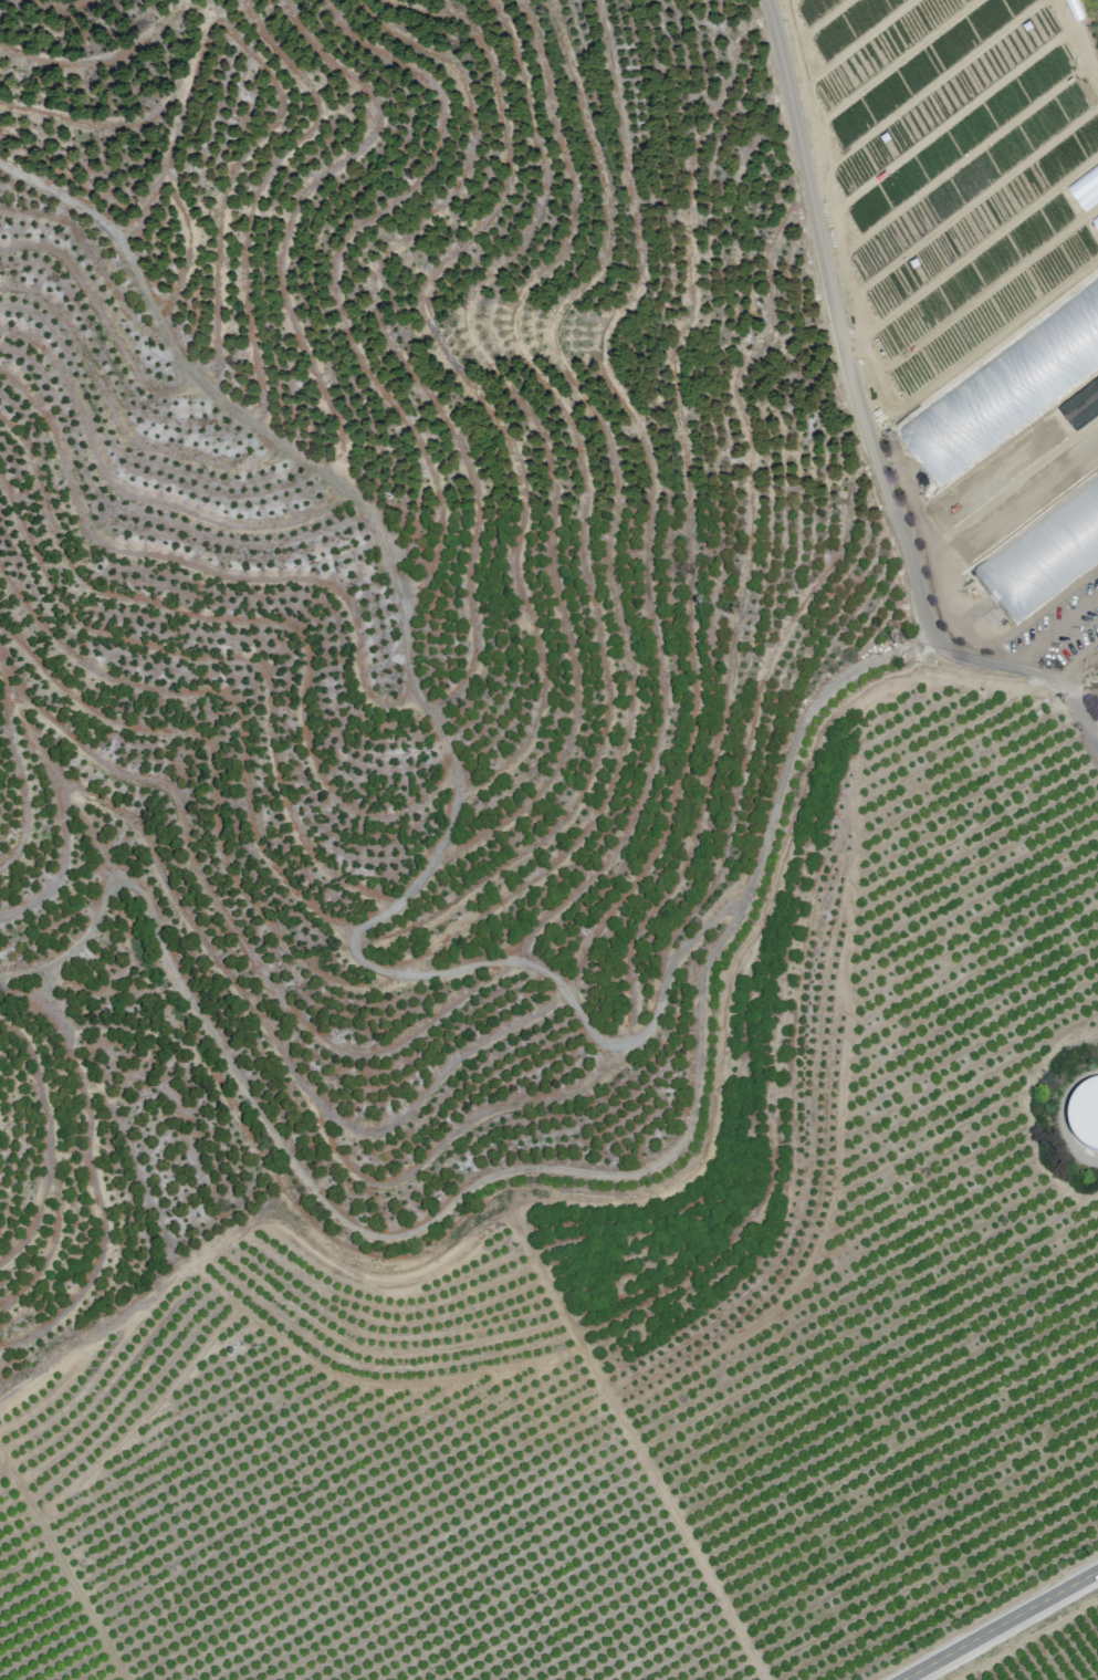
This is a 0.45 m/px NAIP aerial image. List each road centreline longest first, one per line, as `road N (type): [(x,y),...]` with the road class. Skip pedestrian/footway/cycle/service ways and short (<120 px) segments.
road 1 (residential): [(770,0),(856,384),(913,544),(929,619),(952,653),(1065,679),(1097,742)]
road 2 (tertiary): [(900,1679),(1097,1570)]

